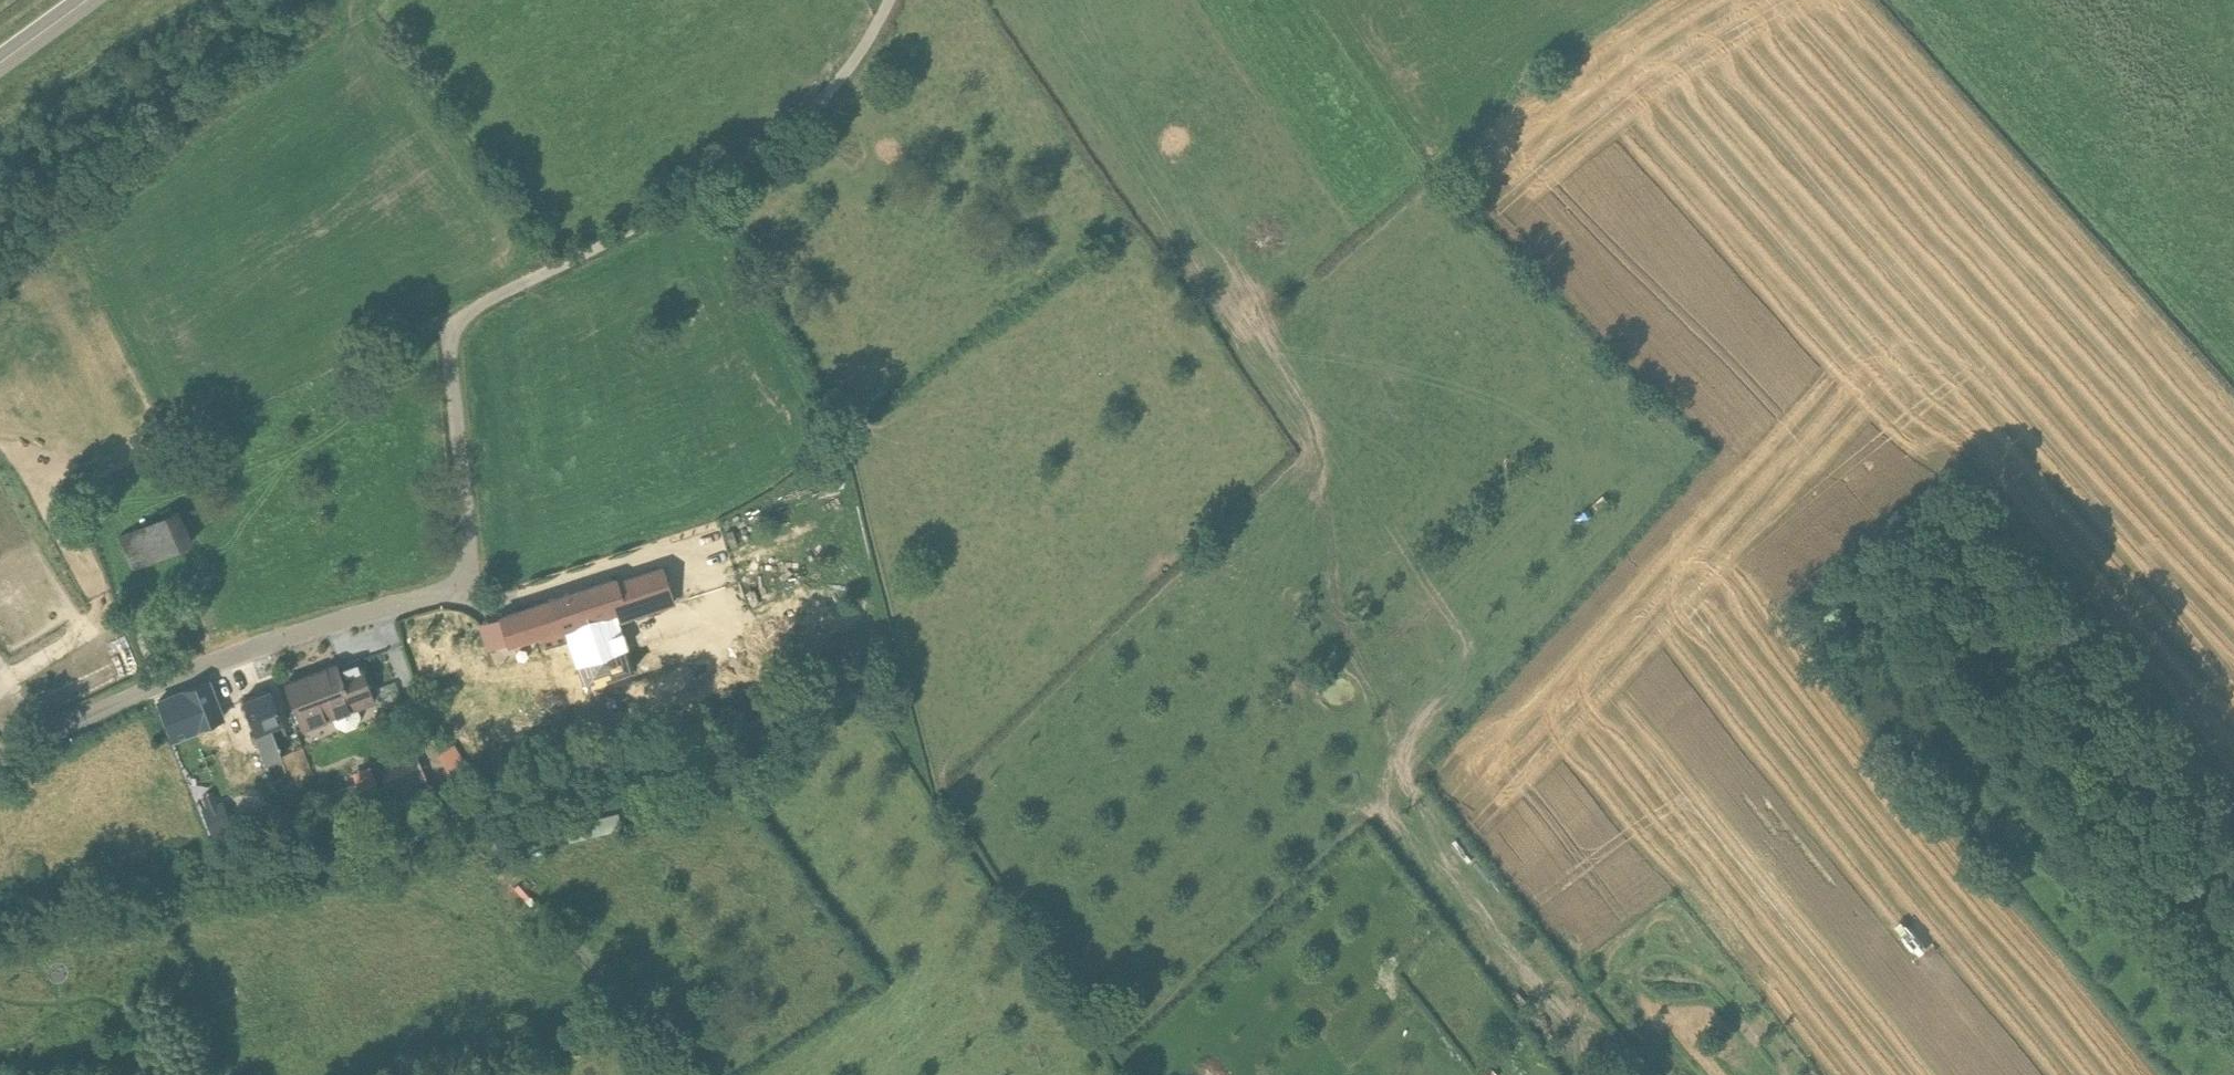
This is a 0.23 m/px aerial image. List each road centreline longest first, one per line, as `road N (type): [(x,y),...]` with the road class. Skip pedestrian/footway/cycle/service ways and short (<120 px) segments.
road 1 (unclassified): [(0,760),(243,653),(455,588),(467,576),(470,546),(448,329),(770,146),(849,69),(889,0)]

